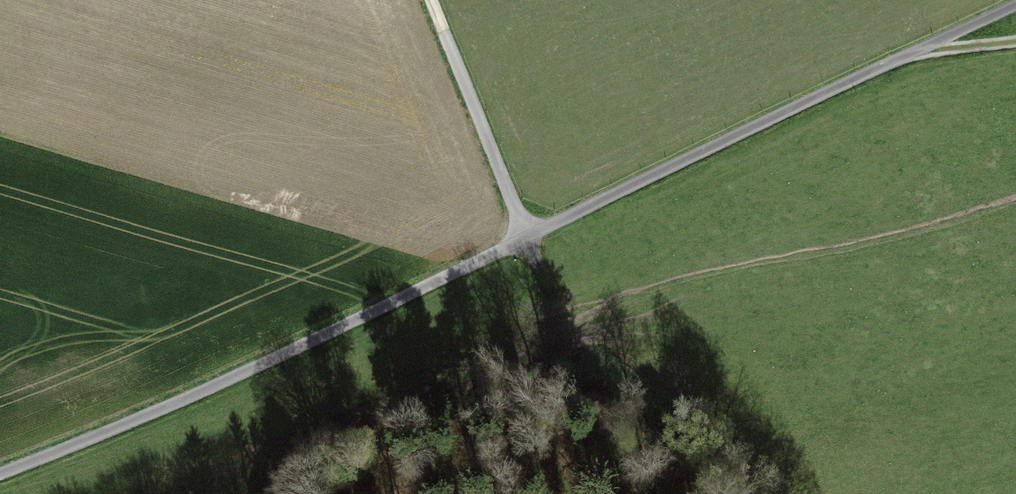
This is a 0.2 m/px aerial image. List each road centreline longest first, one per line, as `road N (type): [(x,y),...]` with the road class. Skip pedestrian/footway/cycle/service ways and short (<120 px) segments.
road 1 (track): [(1015,6),(253,368),(0,474)]
road 2 (track): [(433,0),(527,237)]
road 3 (track): [(745,493),(723,452),(685,415),(616,370),(577,324)]

